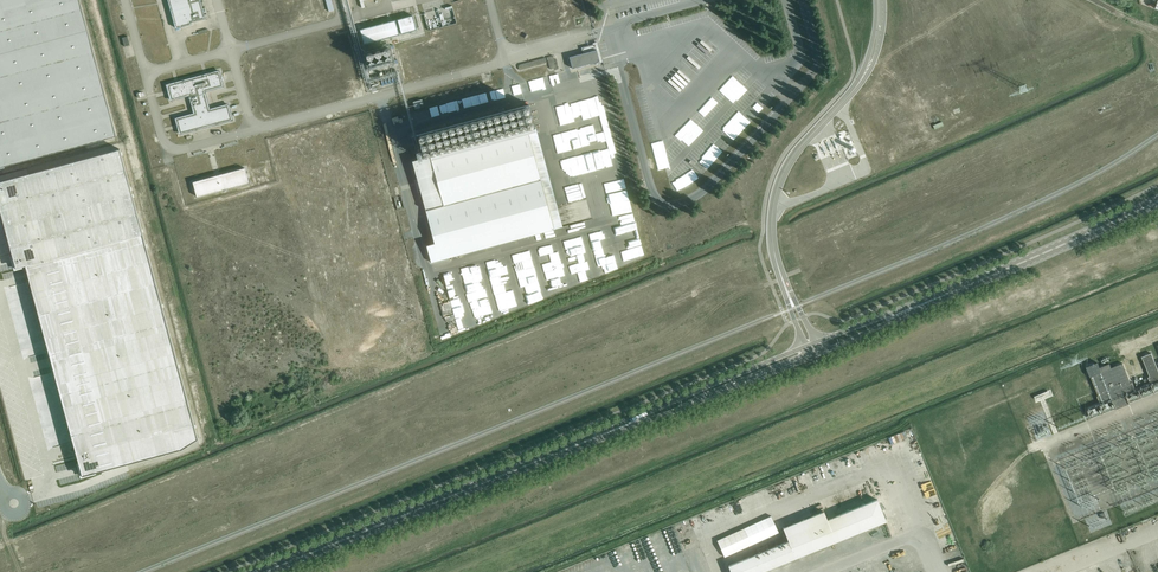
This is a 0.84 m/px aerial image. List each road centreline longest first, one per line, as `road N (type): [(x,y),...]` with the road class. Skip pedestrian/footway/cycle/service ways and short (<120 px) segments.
road 1 (tertiary): [(263,571),(636,420)]
road 2 (unclassified): [(810,344),(777,263),(772,208),(796,152),(862,79),(880,0)]
road 3 (tertiary): [(907,309),(1157,201)]
road 4 (tertiary): [(636,420),(814,353)]
road 5 (tertiary): [(810,344),(636,420)]

